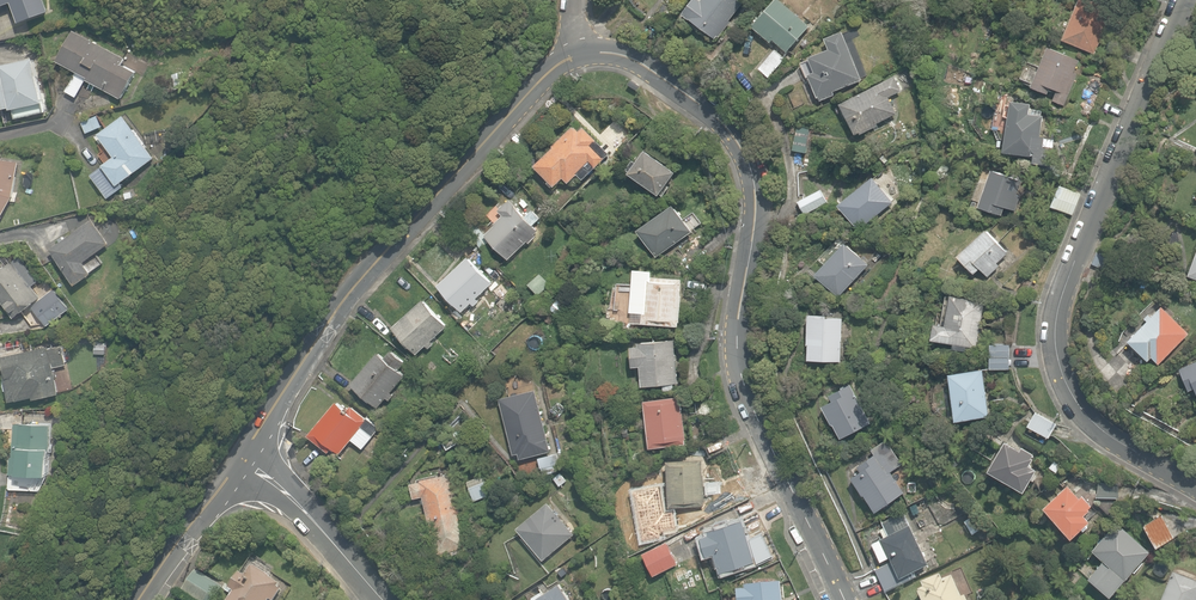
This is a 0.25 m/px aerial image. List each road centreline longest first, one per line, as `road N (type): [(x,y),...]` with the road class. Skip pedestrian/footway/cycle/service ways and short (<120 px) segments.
road 1 (residential): [(578,55),(627,59),(655,71),(704,106),(743,152),(756,213),(738,326),(744,381),(845,599)]
road 2 (residential): [(1195,492),(1091,423),(1067,387),(1055,334),(1063,287),(1184,0)]
road 3 (residential): [(248,456),(366,272),(516,105),(561,60),(578,55)]
road 4 (residential): [(248,456),(316,519),(383,599)]
road 5 (residential): [(146,599),(248,456)]

